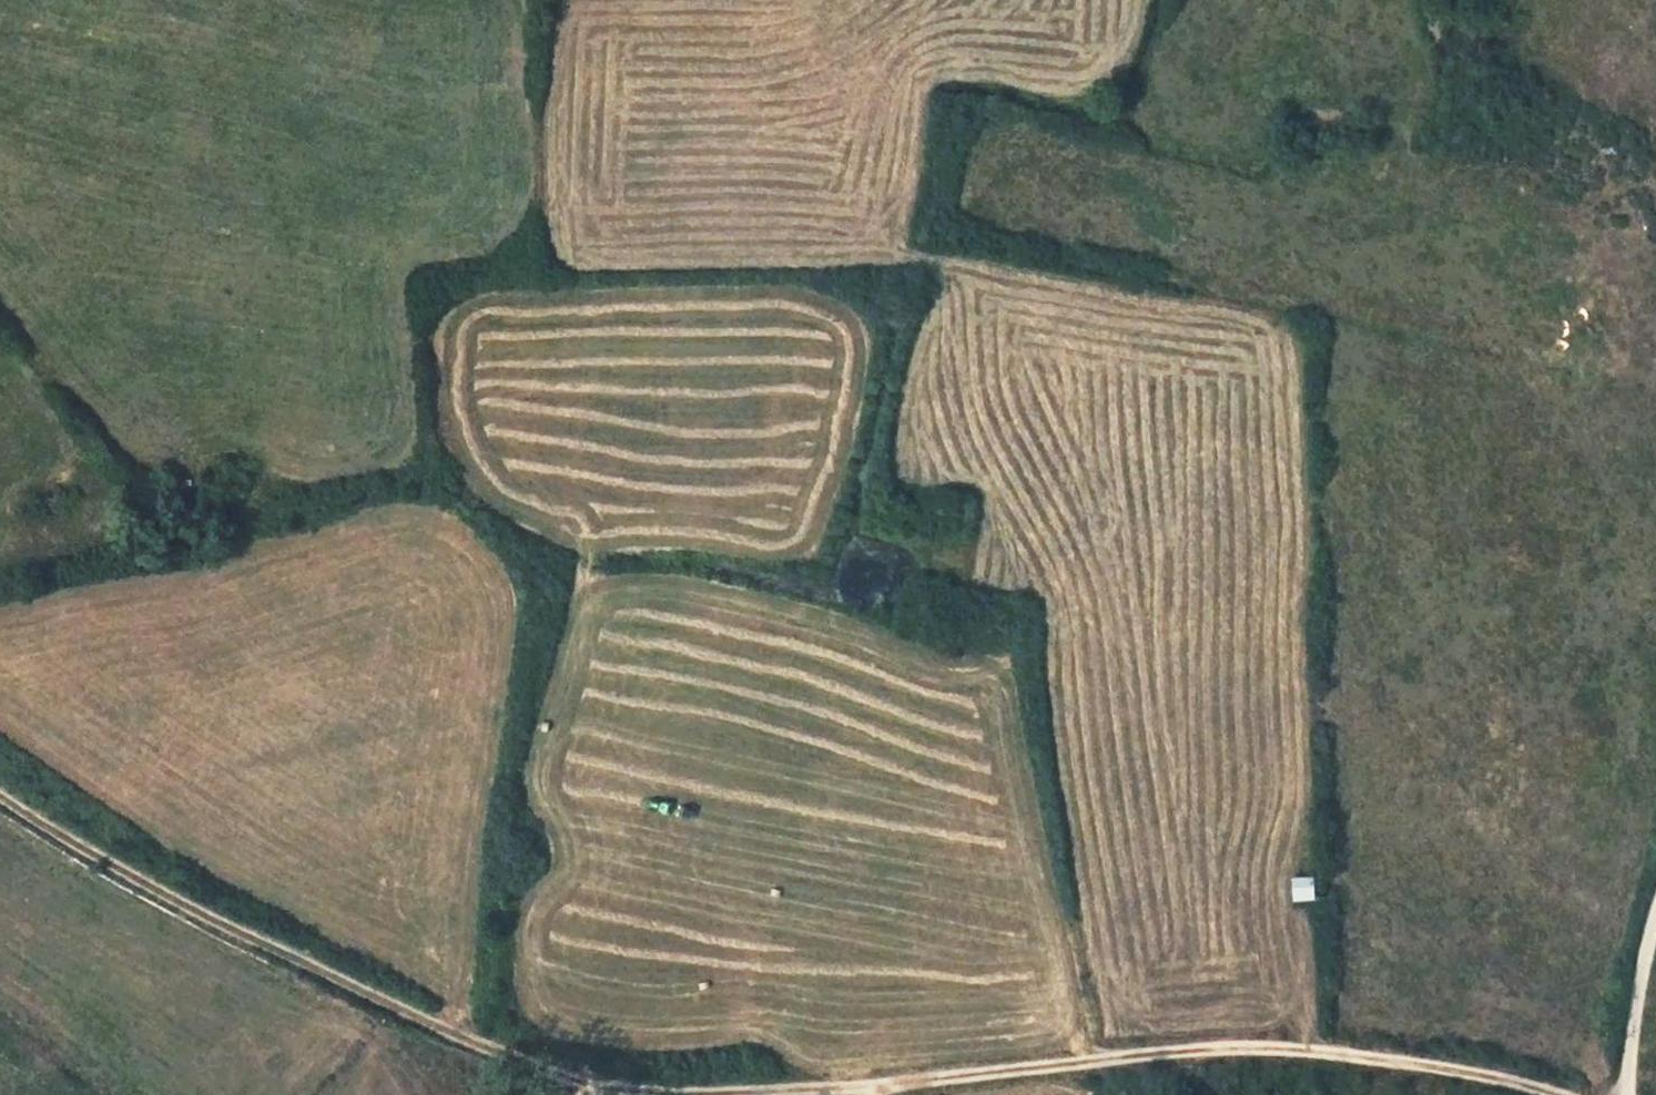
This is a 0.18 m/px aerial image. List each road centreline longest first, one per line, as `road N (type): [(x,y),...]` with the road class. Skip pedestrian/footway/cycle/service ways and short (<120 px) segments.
road 1 (track): [(1560,1094),(1469,1073),(1270,1045),(904,1084),(687,1094)]
road 2 (track): [(666,1094),(584,1085),(474,1042),(179,903),(0,795)]
road 3 (track): [(1636,1094),(1637,997),(1655,927)]

